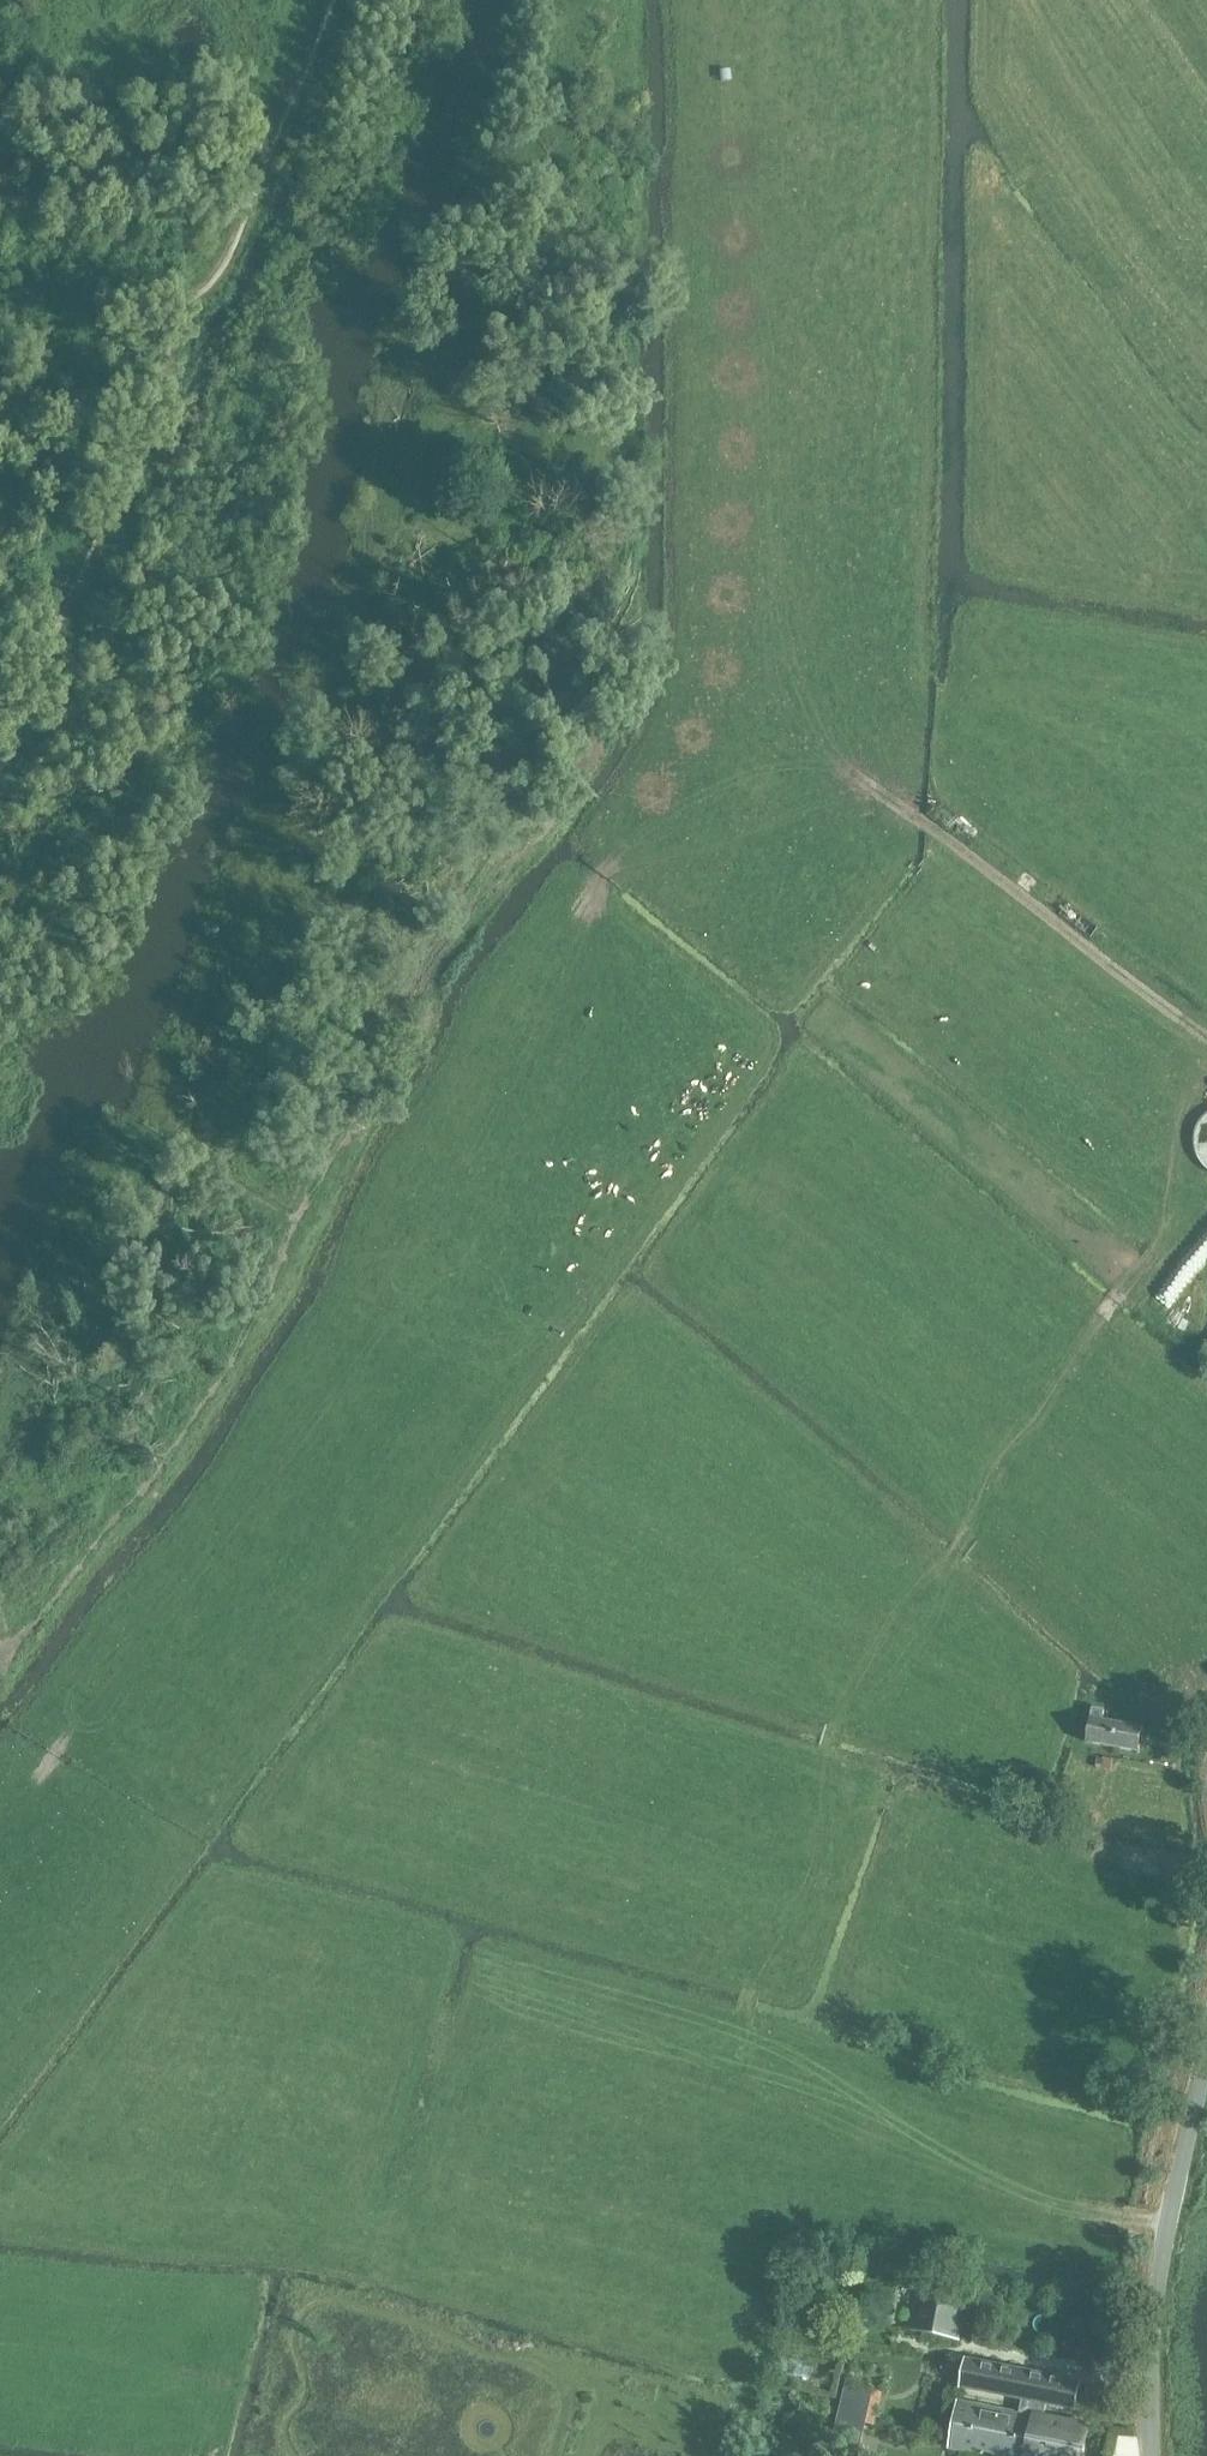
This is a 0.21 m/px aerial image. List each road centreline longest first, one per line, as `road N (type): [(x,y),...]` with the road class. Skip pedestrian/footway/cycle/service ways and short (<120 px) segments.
road 1 (track): [(874,1674),(843,1721),(712,2106),(1172,2226)]
road 2 (track): [(815,782),(921,820),(1206,1034)]
road 3 (unclassified): [(1155,2455),(1161,2276),(1206,2051)]

